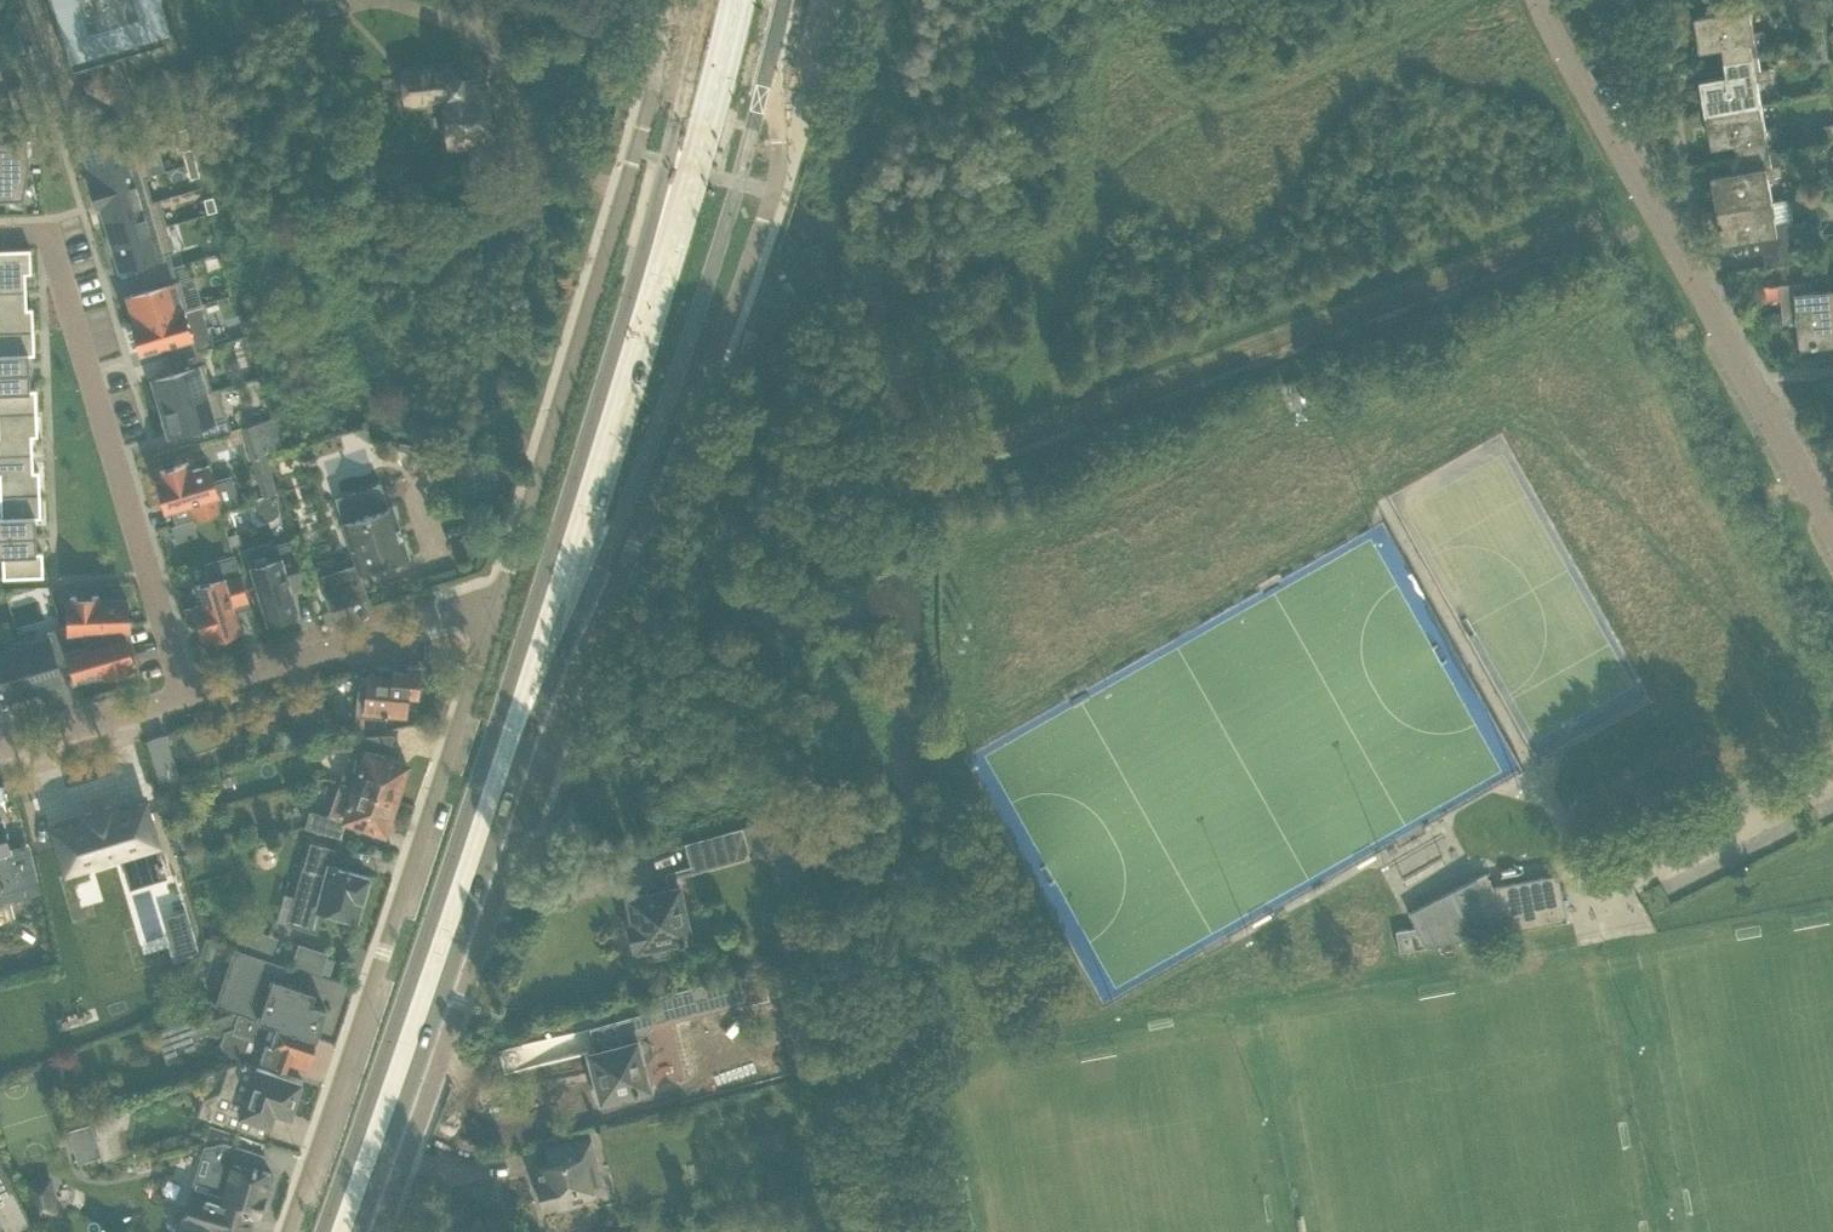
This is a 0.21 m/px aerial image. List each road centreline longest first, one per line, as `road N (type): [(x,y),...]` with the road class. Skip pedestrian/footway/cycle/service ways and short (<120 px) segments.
road 1 (residential): [(380,1231),(590,637),(710,383),(777,164),(754,68)]
road 2 (secondary): [(707,15),(687,112),(531,637),(516,709)]
road 3 (secondary): [(516,709),(554,676),(568,639),(669,359),(754,68)]
road 4 (residential): [(502,611),(287,1231)]
road 5 (track): [(1033,394),(1633,177)]
road 6 (unclassified): [(1832,526),(1538,0)]
road 7 (unclassified): [(648,74),(629,184),(559,444),(502,611)]
road 8 (secondary): [(341,1231),(516,709)]
road 9 (residential): [(186,696),(46,233),(0,235)]
road 10 (residential): [(186,696),(405,622),(502,611)]
road 11 (residential): [(0,750),(186,696)]

